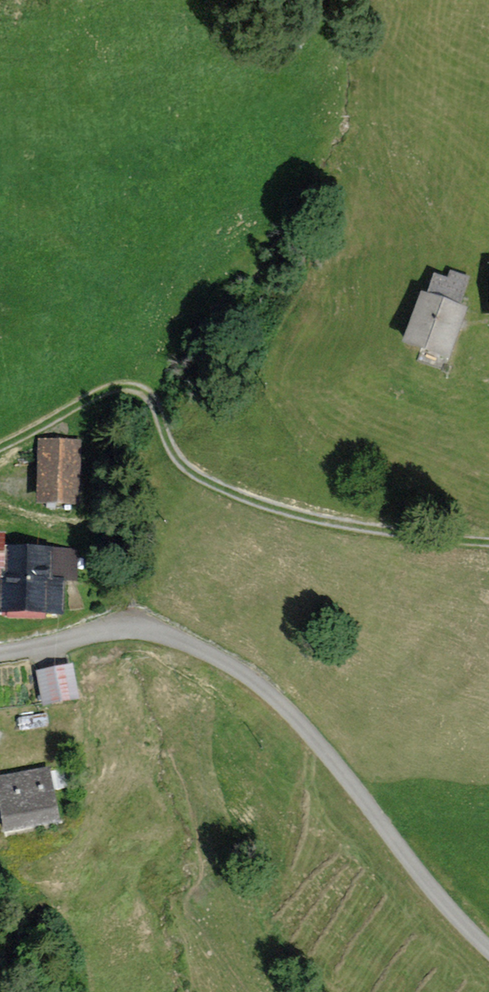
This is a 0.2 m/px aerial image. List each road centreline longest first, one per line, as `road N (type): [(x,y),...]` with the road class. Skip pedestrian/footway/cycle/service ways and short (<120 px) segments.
road 1 (unclassified): [(0,654),(121,628),(186,643),(245,676),(282,707),(488,950)]
road 2 (track): [(0,446),(125,385),(154,403),(182,463),(215,484),(363,527),(488,542)]

